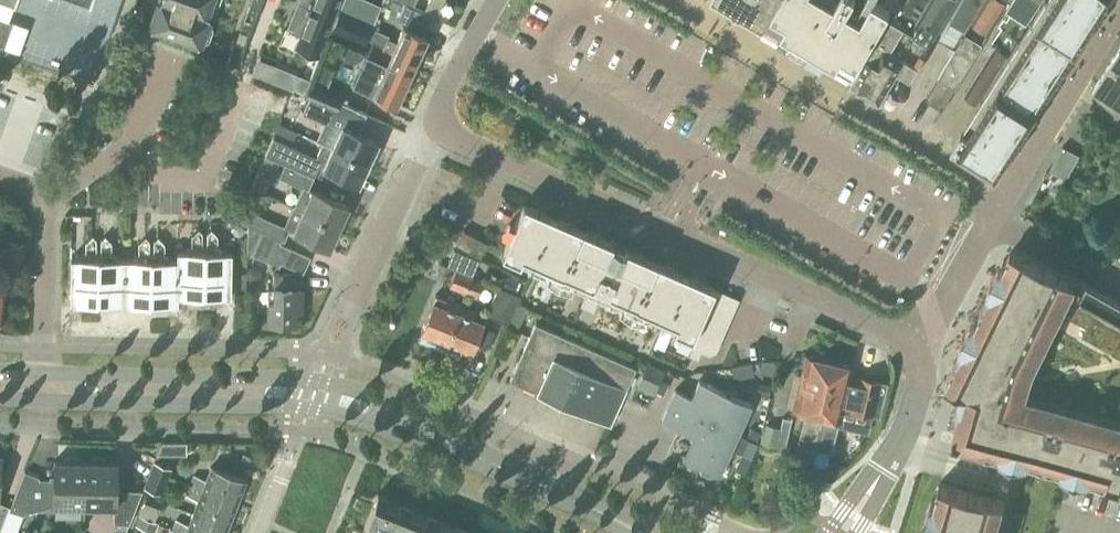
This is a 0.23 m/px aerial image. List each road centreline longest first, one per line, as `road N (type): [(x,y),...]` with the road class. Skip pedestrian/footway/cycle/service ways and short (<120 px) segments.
road 1 (secondary): [(636,532),(338,400),(42,388)]
road 2 (residential): [(909,344),(448,129)]
road 3 (residential): [(998,221),(1008,203),(677,0)]
road 4 (residential): [(448,129),(430,135),(340,325)]
road 5 (residential): [(844,532),(918,411),(921,376),(909,344)]
road 6 (residential): [(46,198),(66,188),(123,27)]
road 7 (residential): [(42,388),(46,198)]
road 8 (residential): [(909,344),(928,333),(998,221)]
road 9 (residential): [(495,0),(444,96),(448,129)]
road 10 (residential): [(1119,288),(998,221)]

